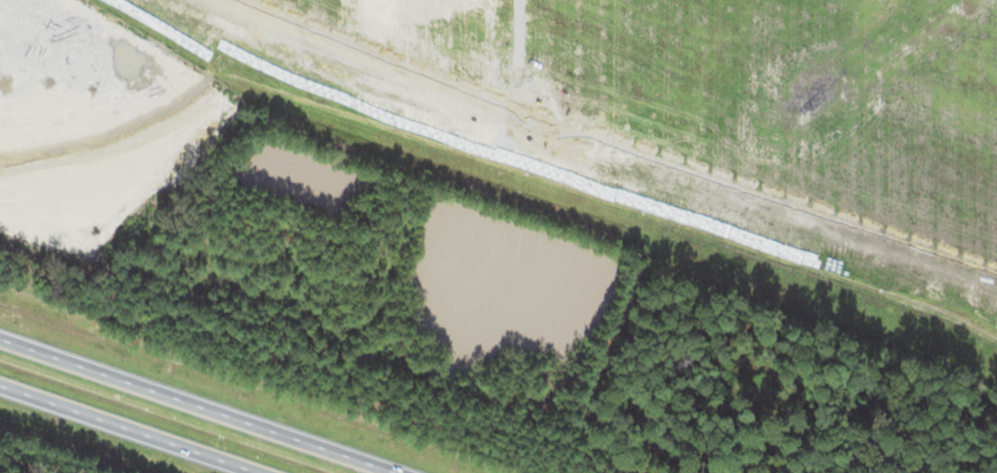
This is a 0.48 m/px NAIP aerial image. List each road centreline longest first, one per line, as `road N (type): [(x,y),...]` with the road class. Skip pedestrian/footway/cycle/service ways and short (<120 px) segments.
road 1 (motorway): [(406,472),(0,333)]
road 2 (motorway): [(0,384),(260,472)]

